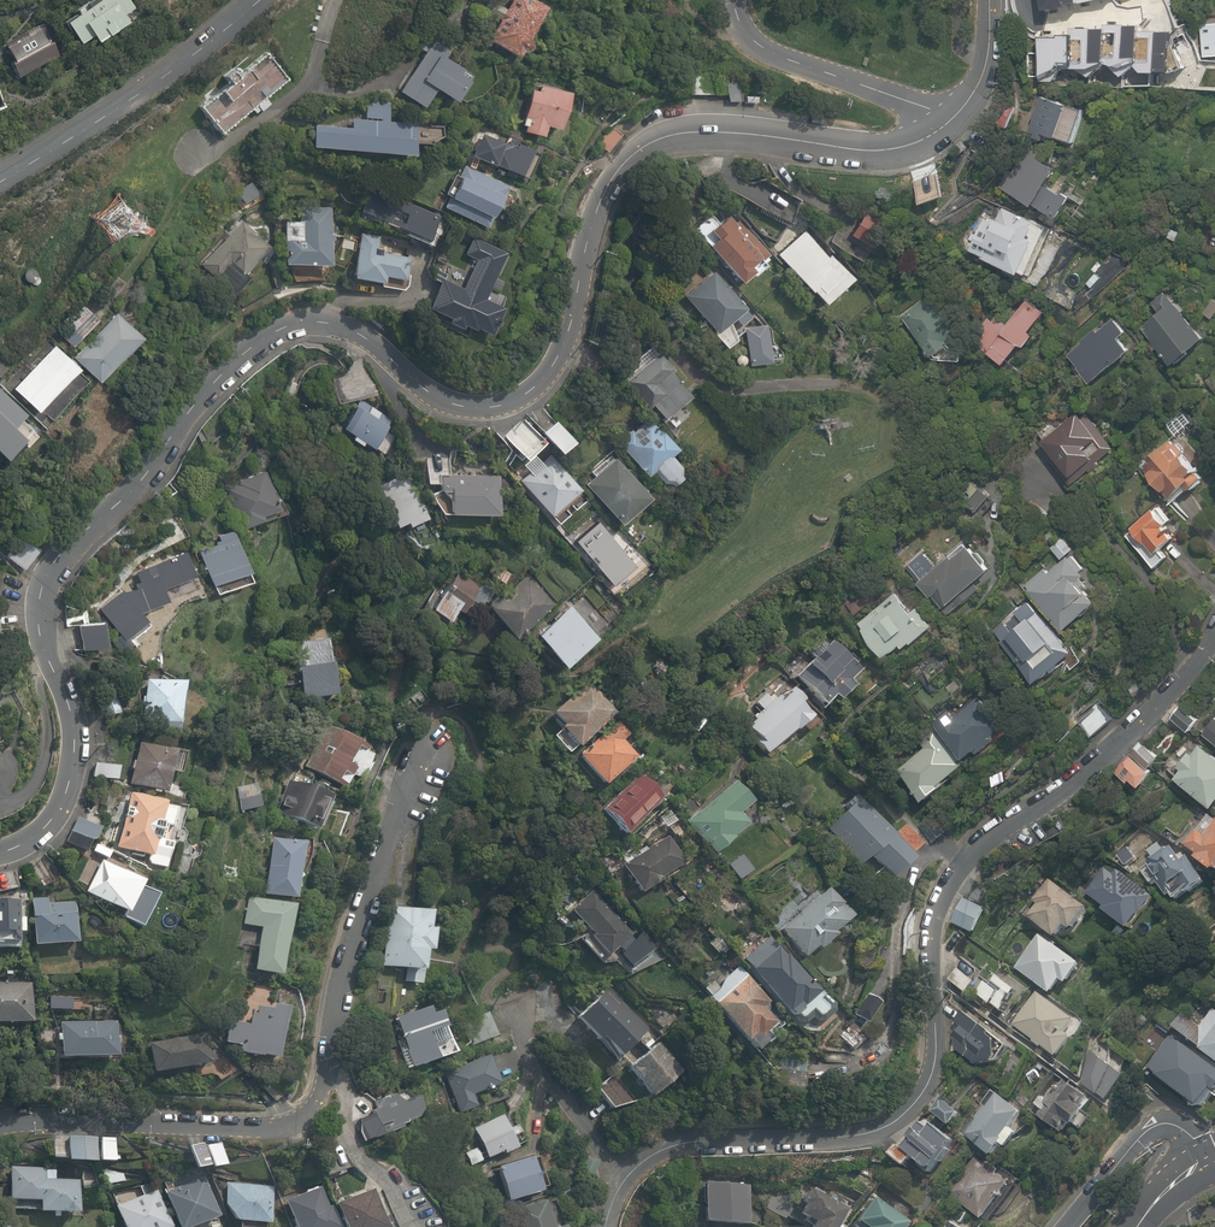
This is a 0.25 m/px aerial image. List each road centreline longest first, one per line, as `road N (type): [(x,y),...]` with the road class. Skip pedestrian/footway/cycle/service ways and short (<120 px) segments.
road 1 (residential): [(0,858),(37,842),(75,766),(69,698),(38,621),(48,571),(141,481),(249,347),(287,328),(325,324),(451,403),(492,410),(531,391),(568,344),(597,211),(608,182),(639,148),(706,129),(886,148),(945,124)]
road 2 (residential): [(1214,633),(1116,748),(1004,826),(949,879),(929,949),(931,1070),(904,1111),(843,1134),(660,1147),(631,1174)]
road 3 (residential): [(430,754),(359,920),(321,1100),(304,1121),(247,1130),(42,1118),(0,1124)]
road 4 (unclassified): [(252,0),(129,97),(0,176)]
road 5 (unclassified): [(945,124),(924,105),(760,44),(734,0)]
road 6 (residential): [(1066,1226),(1149,1135),(1163,1129),(1179,1136),(1193,1166)]
road 7 (residential): [(631,1174),(530,1029)]
road 8 (residential): [(945,124),(978,86),(987,0)]

